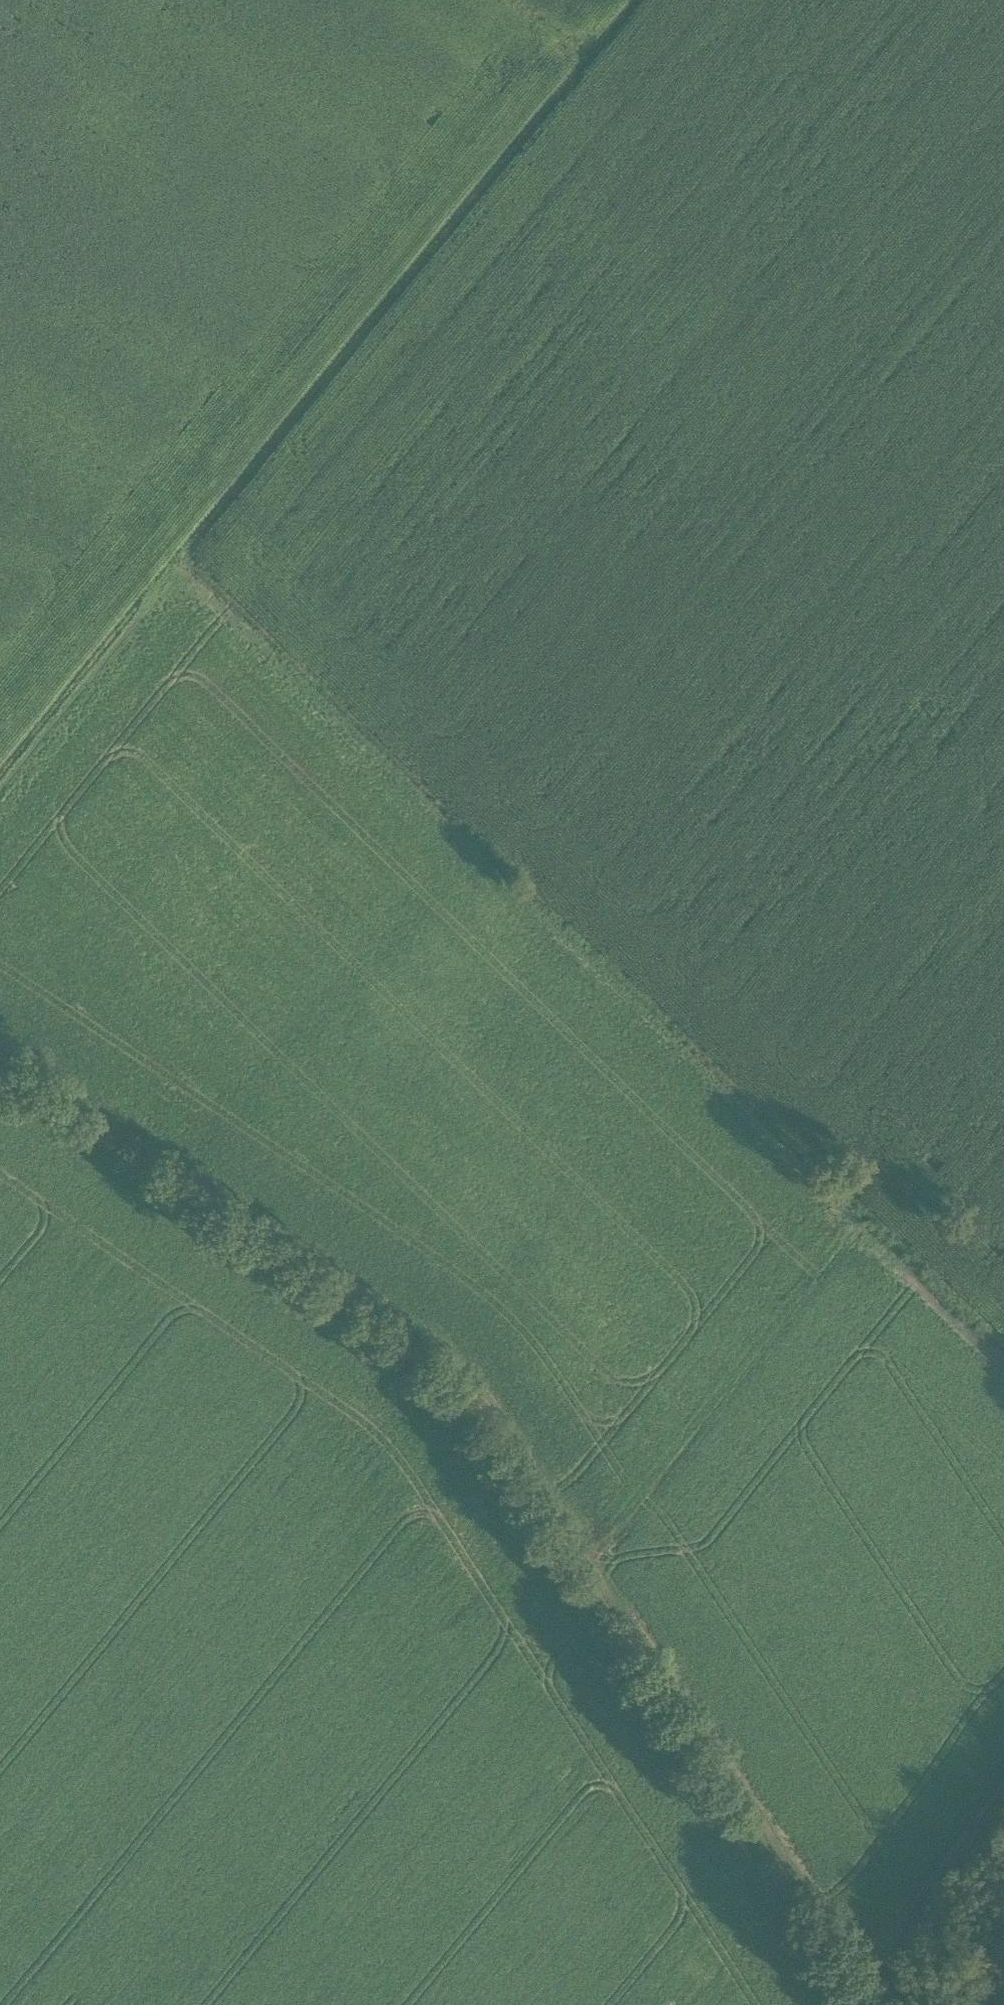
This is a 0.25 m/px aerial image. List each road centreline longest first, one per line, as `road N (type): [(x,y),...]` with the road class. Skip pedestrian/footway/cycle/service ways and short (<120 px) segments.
road 1 (track): [(0,1049),(433,1347),(484,1403),(747,1813),(884,2004)]

